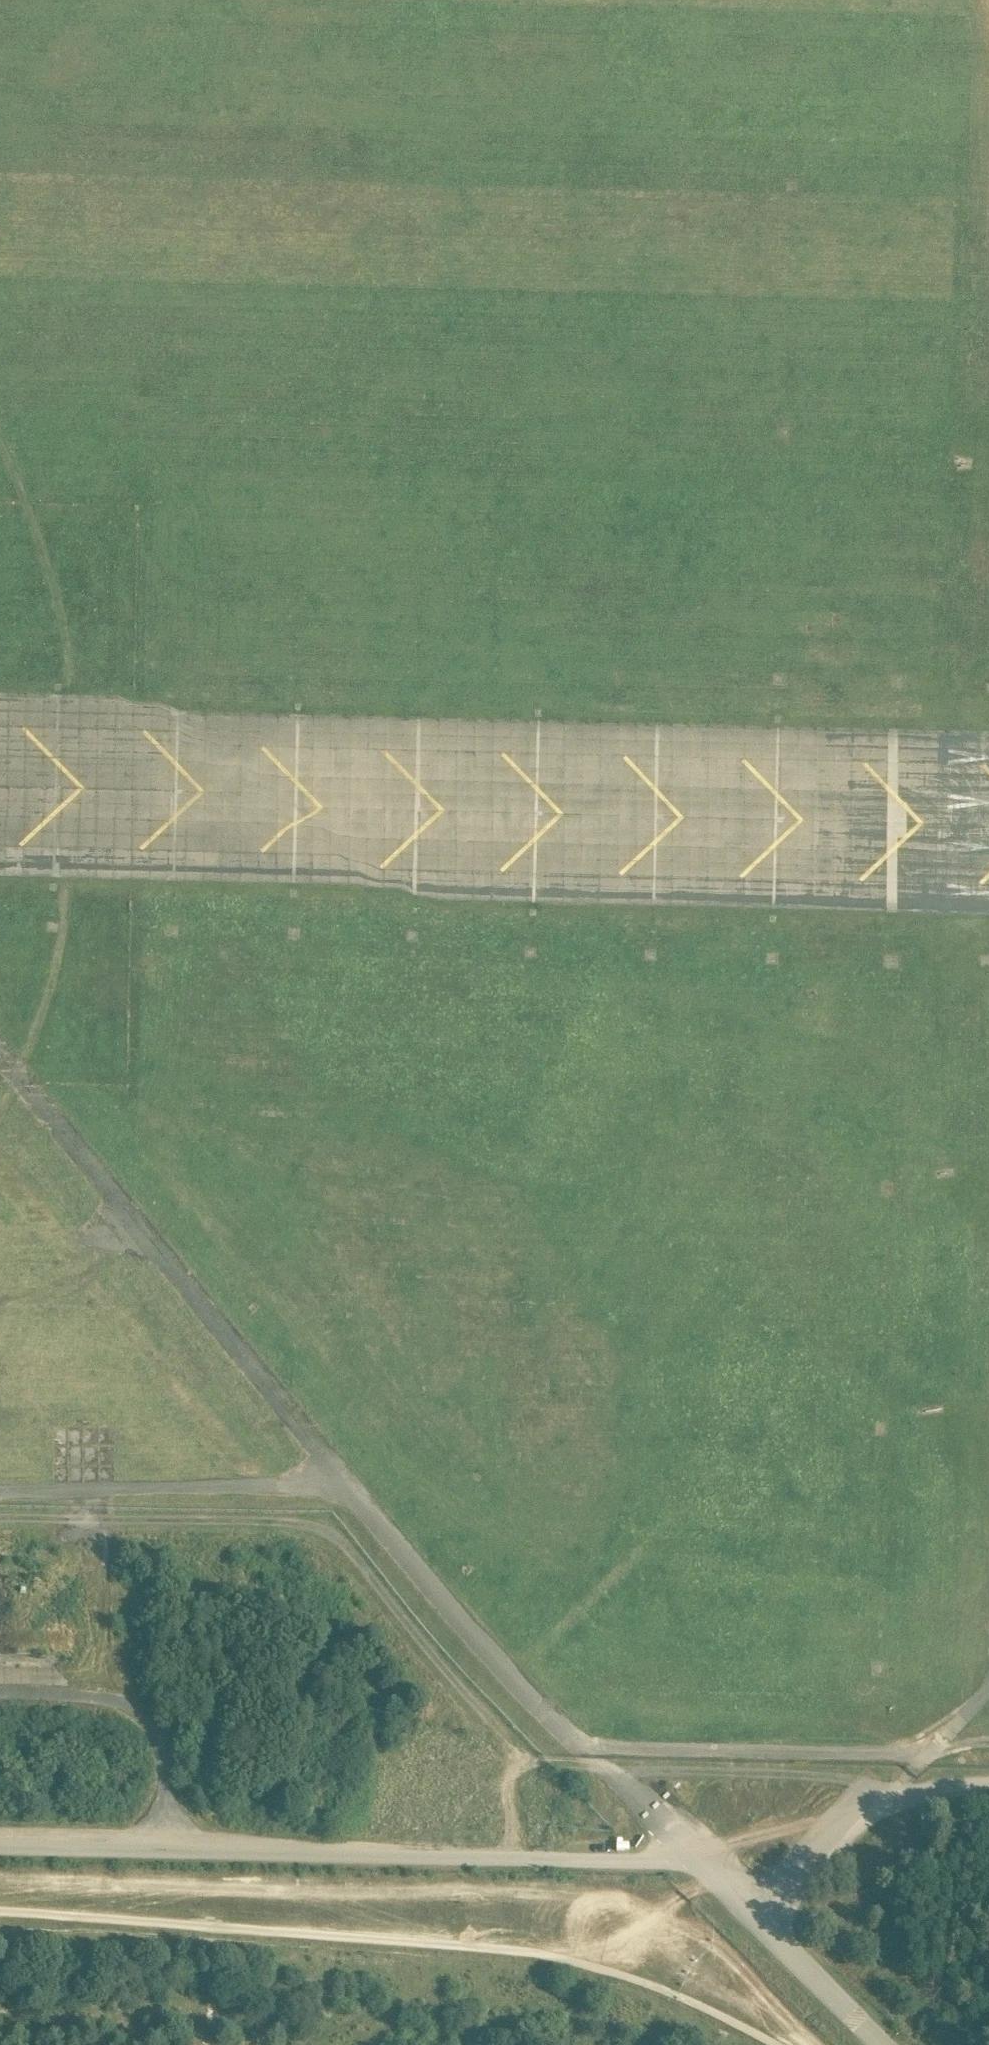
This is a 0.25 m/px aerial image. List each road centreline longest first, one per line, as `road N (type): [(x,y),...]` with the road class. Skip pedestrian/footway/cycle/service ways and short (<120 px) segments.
road 1 (track): [(810,2044),(690,1929),(0,1906)]
road 2 (track): [(380,1865),(389,1777),(485,1780),(487,1748),(479,1717),(339,1547),(295,1534),(0,1529)]
road 3 (unclassified): [(687,1864),(645,1874),(0,1856)]
road 4 (residential): [(764,1941),(881,1822),(931,1803),(988,1798)]
road 5 (unclassified): [(764,1941),(869,2044)]
road 6 (track): [(0,1248),(93,1251),(135,1234)]
road 7 (unclassified): [(598,1776),(687,1864)]

